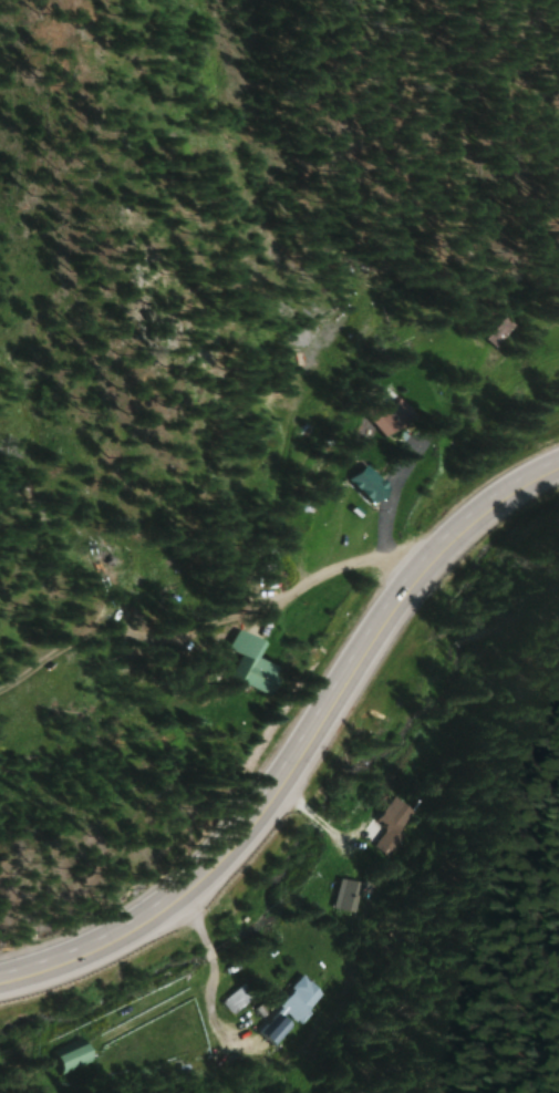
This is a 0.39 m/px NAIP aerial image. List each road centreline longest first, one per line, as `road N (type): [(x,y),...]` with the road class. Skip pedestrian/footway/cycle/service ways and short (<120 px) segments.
road 1 (primary): [(0,990),(107,956),(165,924),(224,873),(404,604),(483,522),(558,484)]

